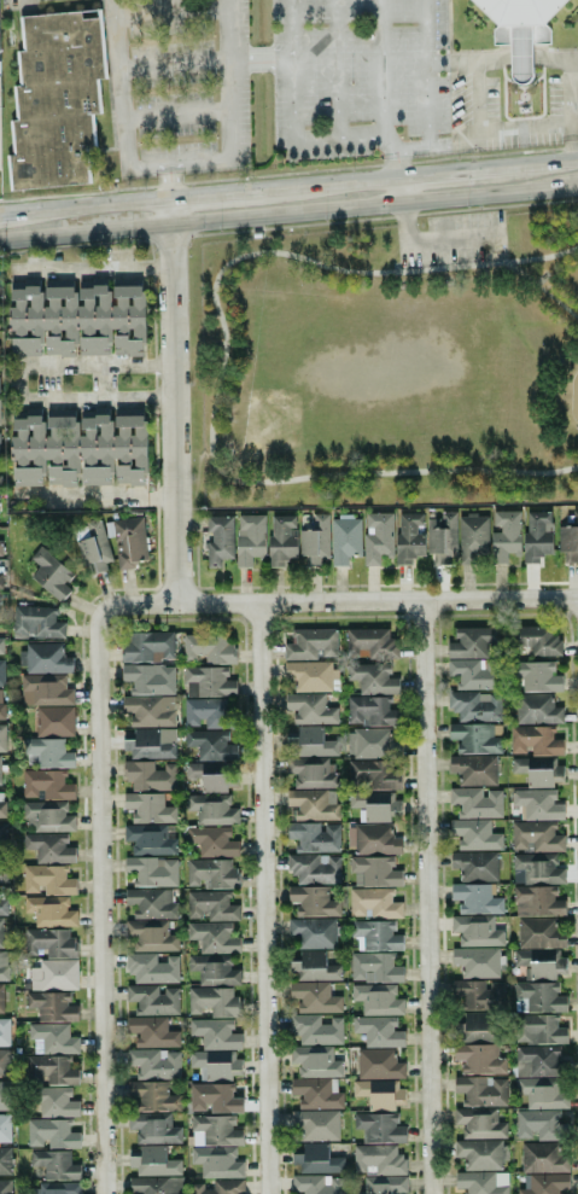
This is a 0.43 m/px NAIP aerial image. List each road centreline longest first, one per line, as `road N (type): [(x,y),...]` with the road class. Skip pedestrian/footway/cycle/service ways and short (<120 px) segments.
road 1 (residential): [(433,1193),(419,600)]
road 2 (residential): [(257,601),(272,1193)]
road 3 (residential): [(108,1193),(94,627),(104,607)]
road 4 (secondary): [(0,238),(577,186)]
road 5 (residential): [(104,607),(577,599)]
road 6 (residential): [(174,602),(173,198)]
road 7 (secondary): [(173,198),(17,210)]

